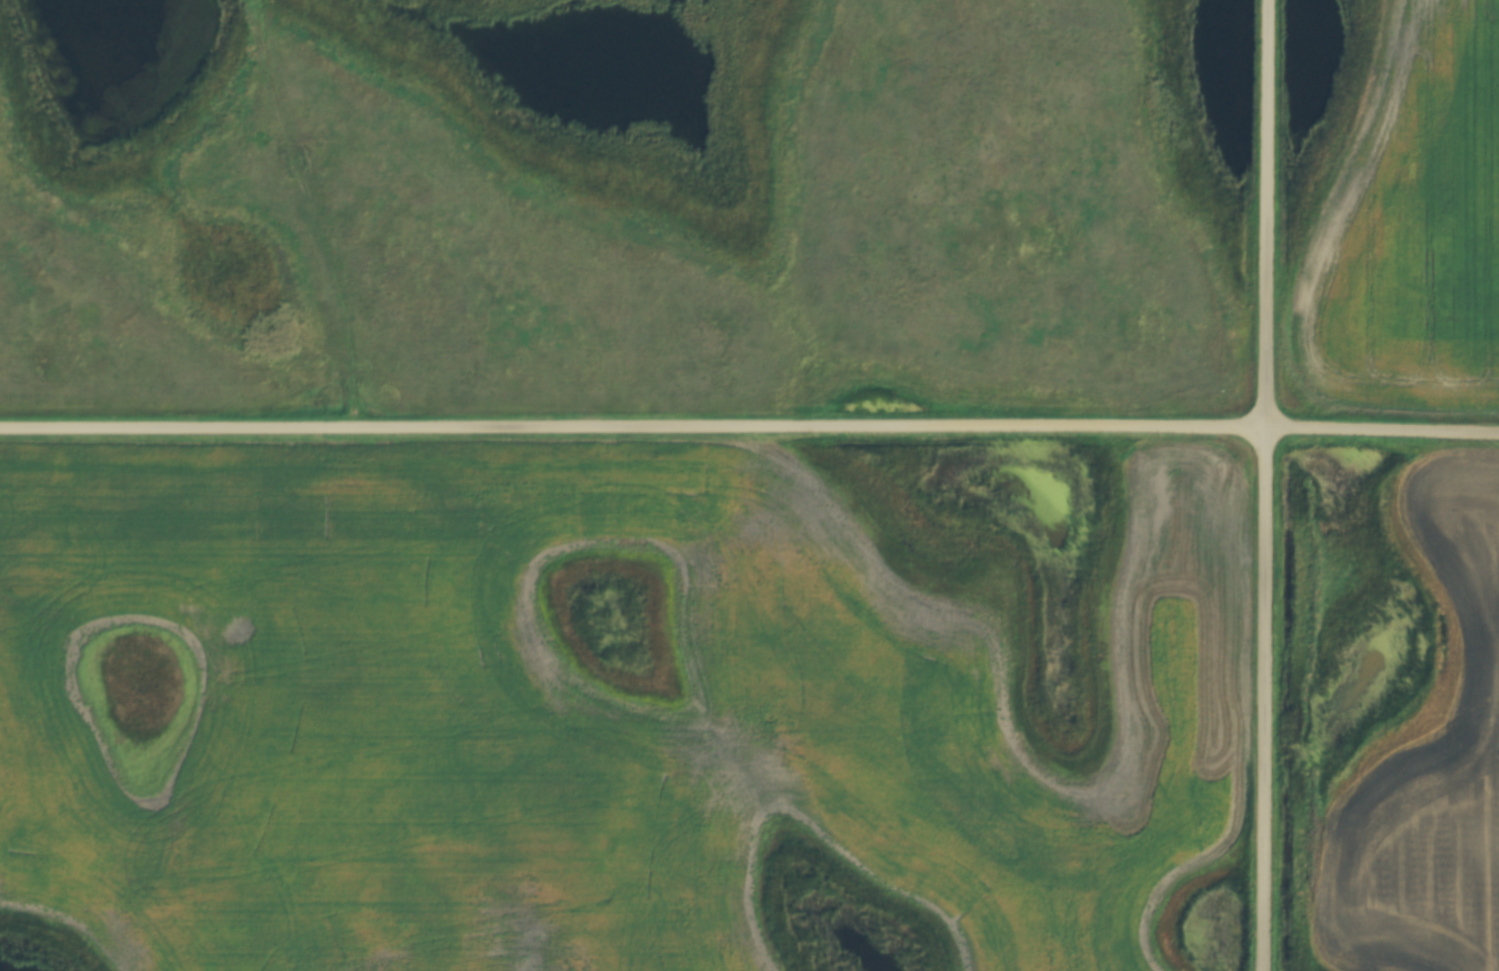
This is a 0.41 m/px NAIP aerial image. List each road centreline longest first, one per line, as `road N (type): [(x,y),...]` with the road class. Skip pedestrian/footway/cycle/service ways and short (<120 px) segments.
road 1 (residential): [(0,427),(1498,433)]
road 2 (residential): [(1273,970),(1277,0)]
road 3 (track): [(359,427),(355,331),(258,0)]

